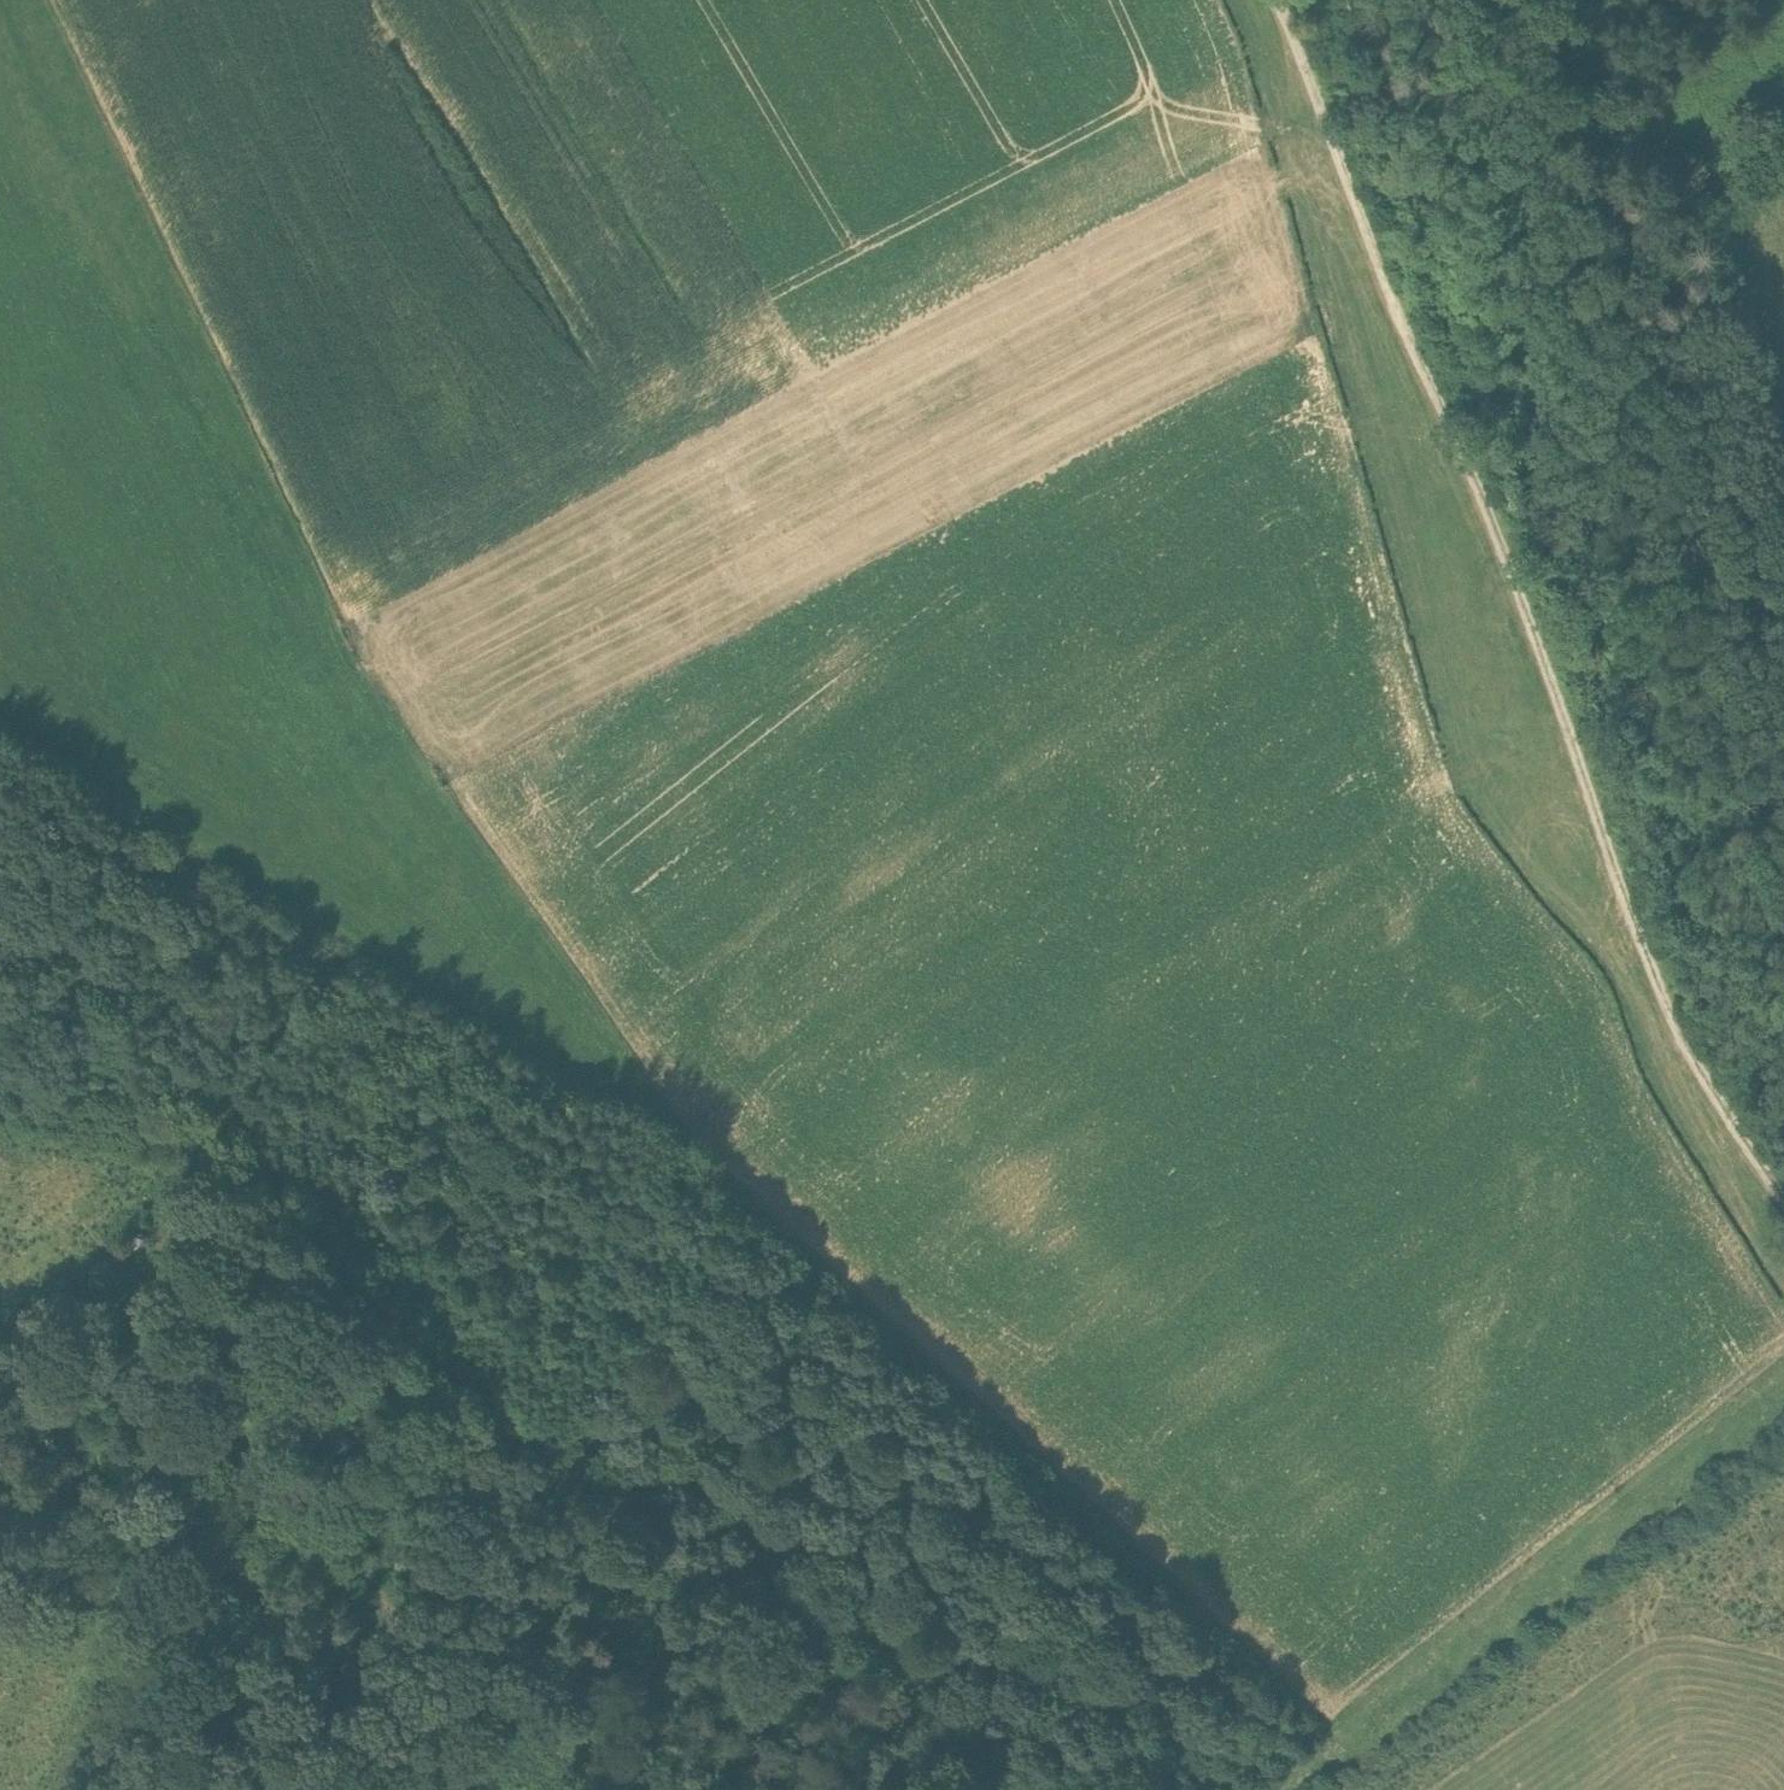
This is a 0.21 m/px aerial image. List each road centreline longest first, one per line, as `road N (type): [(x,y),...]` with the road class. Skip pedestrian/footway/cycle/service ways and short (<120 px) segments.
road 1 (track): [(1280,0),(1518,585),(1667,1004),(1783,1198)]

